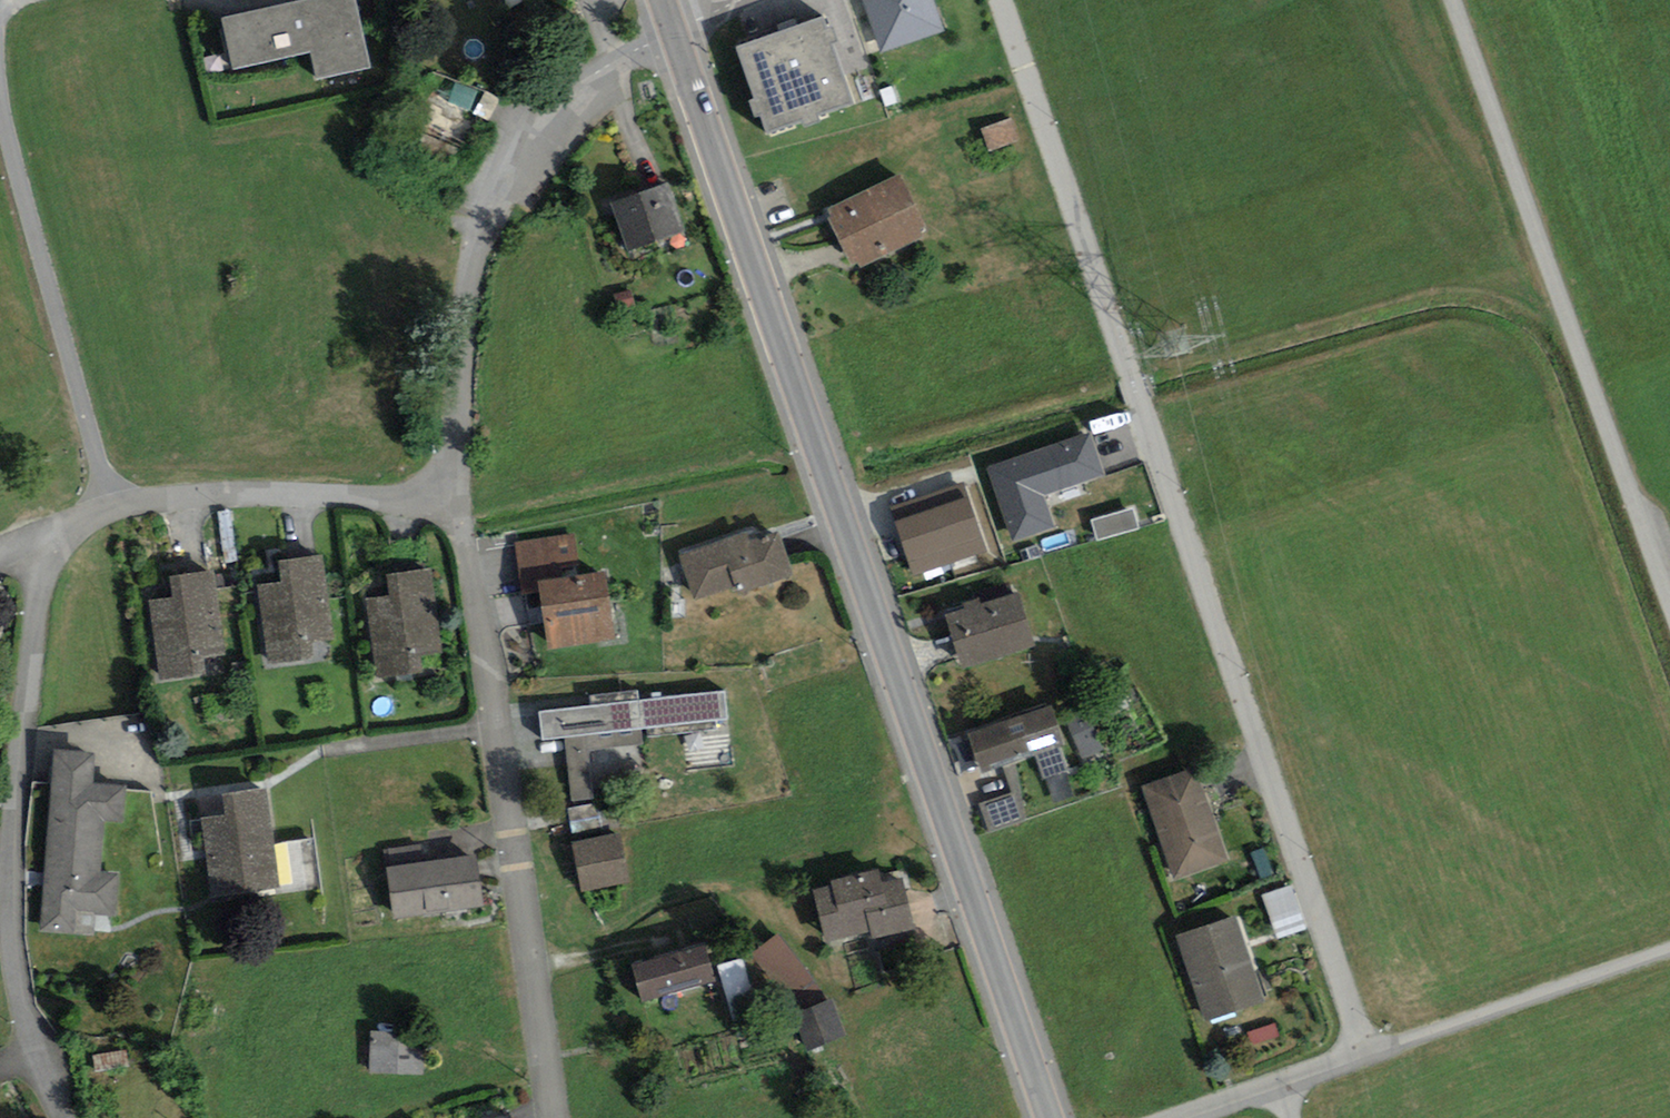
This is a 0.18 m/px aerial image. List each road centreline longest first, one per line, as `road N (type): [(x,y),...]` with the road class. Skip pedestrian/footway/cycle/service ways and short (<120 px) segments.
road 1 (secondary): [(1052,1117),(675,31)]
road 2 (residential): [(1363,1050),(1004,0)]
road 3 (residential): [(64,1117),(19,1000),(7,859),(47,562),(105,509),(447,490)]
road 4 (unclassified): [(1457,0),(1669,601)]
road 5 (residential): [(447,490),(486,649),(552,1117)]
road 6 (residential): [(447,490),(475,254),(489,215),(595,87),(675,31)]
road 7 (residential): [(1363,1050),(1669,945)]

